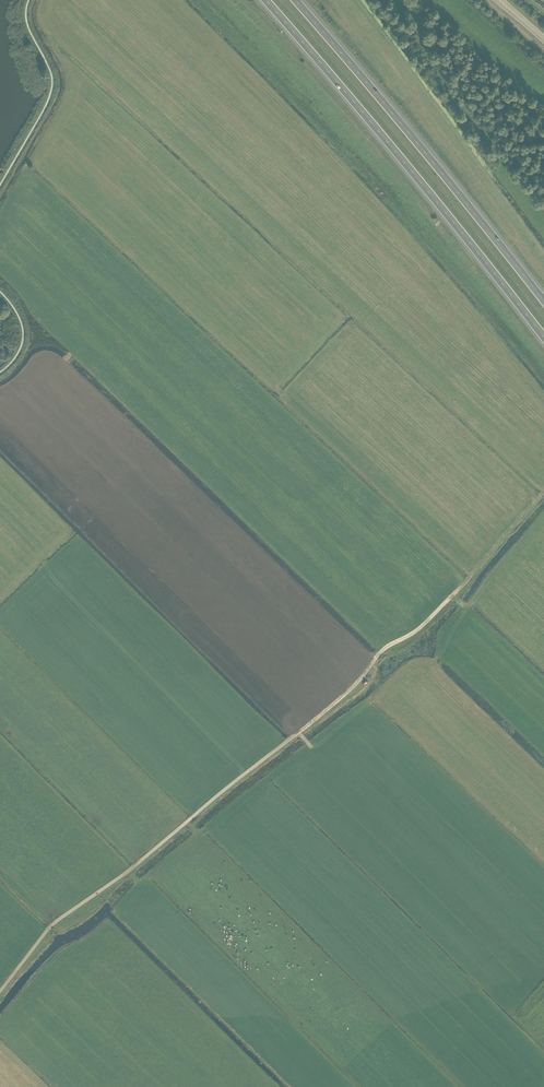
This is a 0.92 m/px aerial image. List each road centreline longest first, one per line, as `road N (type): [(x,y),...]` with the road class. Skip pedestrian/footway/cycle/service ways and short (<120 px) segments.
road 1 (motorway): [(264,0),(543,339)]
road 2 (motorway): [(543,301),(298,0)]

